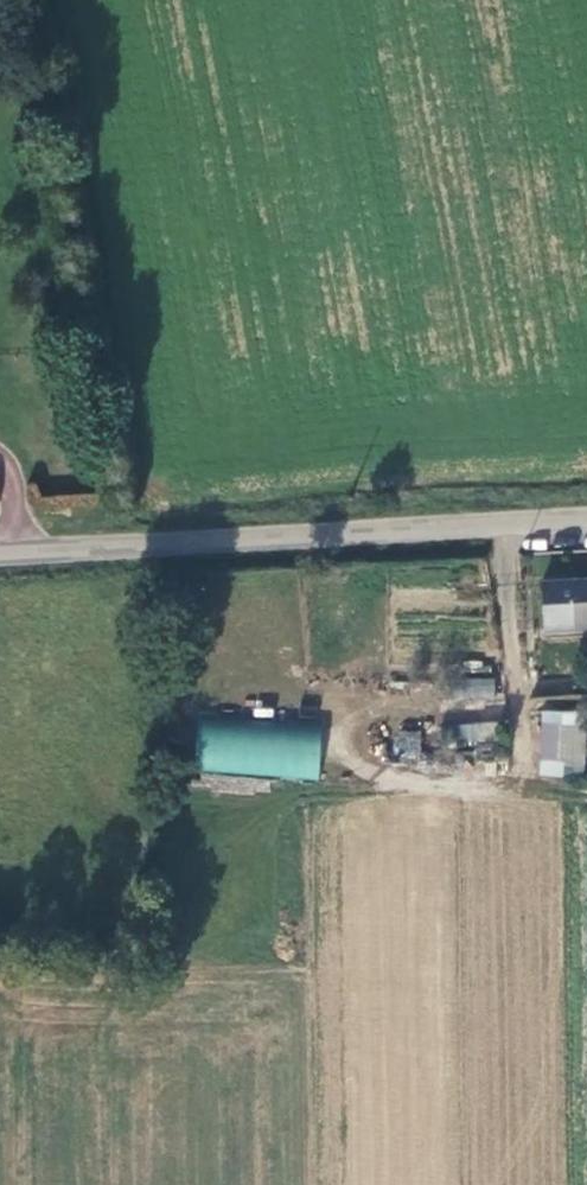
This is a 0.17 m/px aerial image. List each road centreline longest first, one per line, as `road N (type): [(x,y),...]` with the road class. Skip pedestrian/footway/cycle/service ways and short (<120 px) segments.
road 1 (unclassified): [(0,549),(586,517)]

